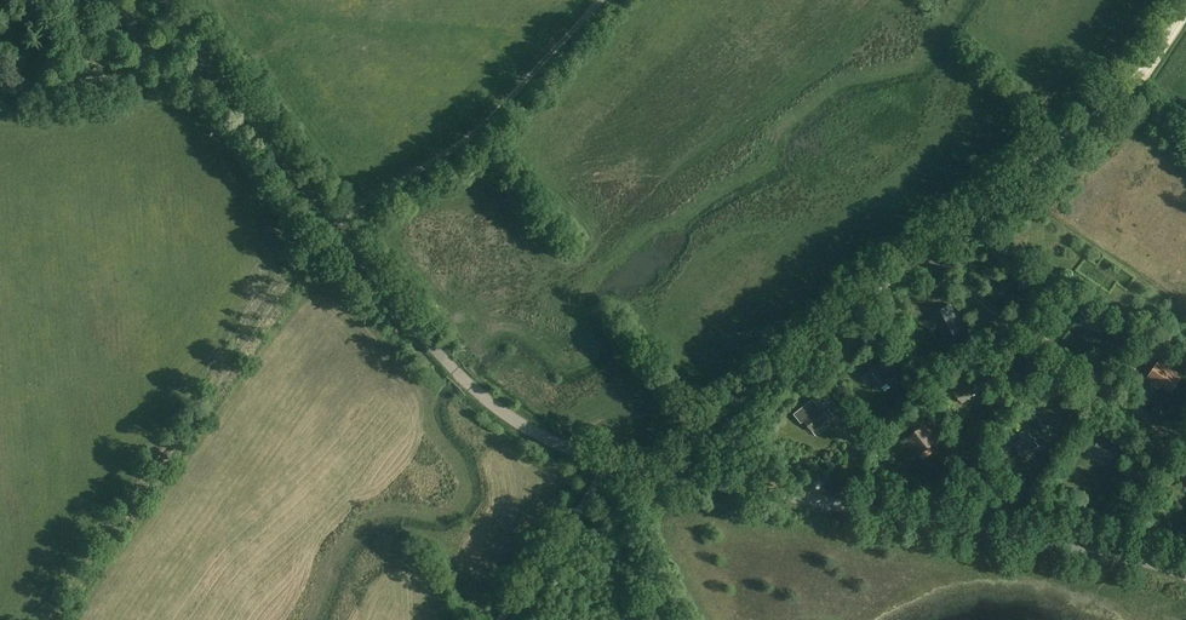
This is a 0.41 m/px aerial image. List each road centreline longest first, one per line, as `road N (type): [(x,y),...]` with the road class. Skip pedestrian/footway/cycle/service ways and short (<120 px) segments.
road 1 (unclassified): [(611,463),(545,437),(454,370),(217,76),(0,89)]
road 2 (unclassified): [(1185,573),(682,476)]
road 3 (track): [(334,223),(485,124),(601,0)]
road 4 (track): [(1185,12),(1132,89),(932,250)]
road 5 (unclassified): [(932,250),(703,432),(682,476)]
road 6 (track): [(1177,431),(960,283),(932,250)]
road 7 (unclassified): [(503,619),(611,463)]
road 8 (track): [(1125,556),(1130,513),(1177,431)]

